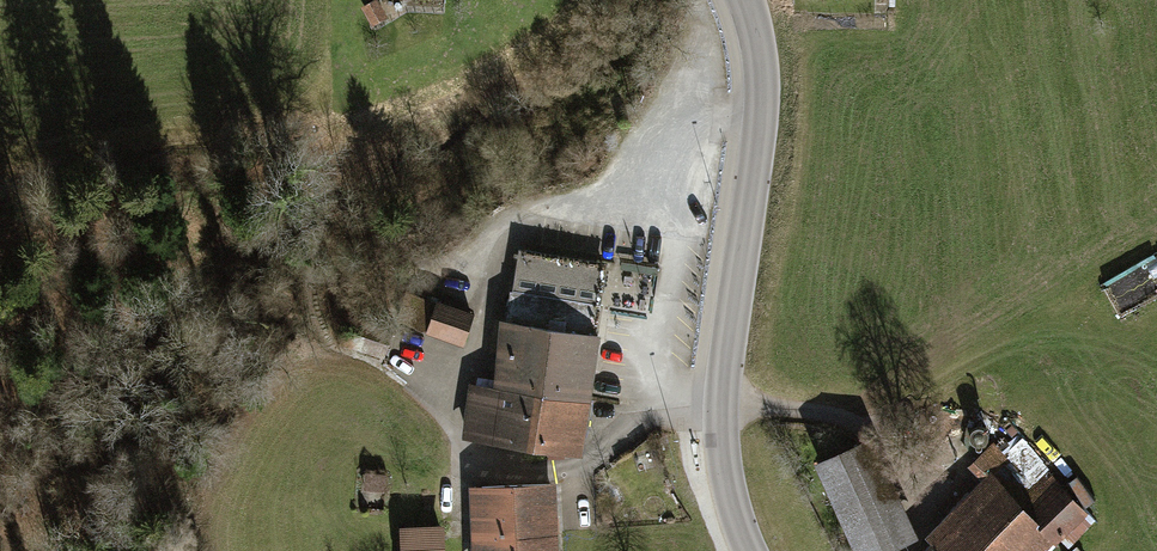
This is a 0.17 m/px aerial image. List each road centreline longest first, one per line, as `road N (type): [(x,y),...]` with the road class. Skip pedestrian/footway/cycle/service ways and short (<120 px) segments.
road 1 (tertiary): [(745,0),(764,81),(763,125),(724,397),(723,465),(747,550)]

